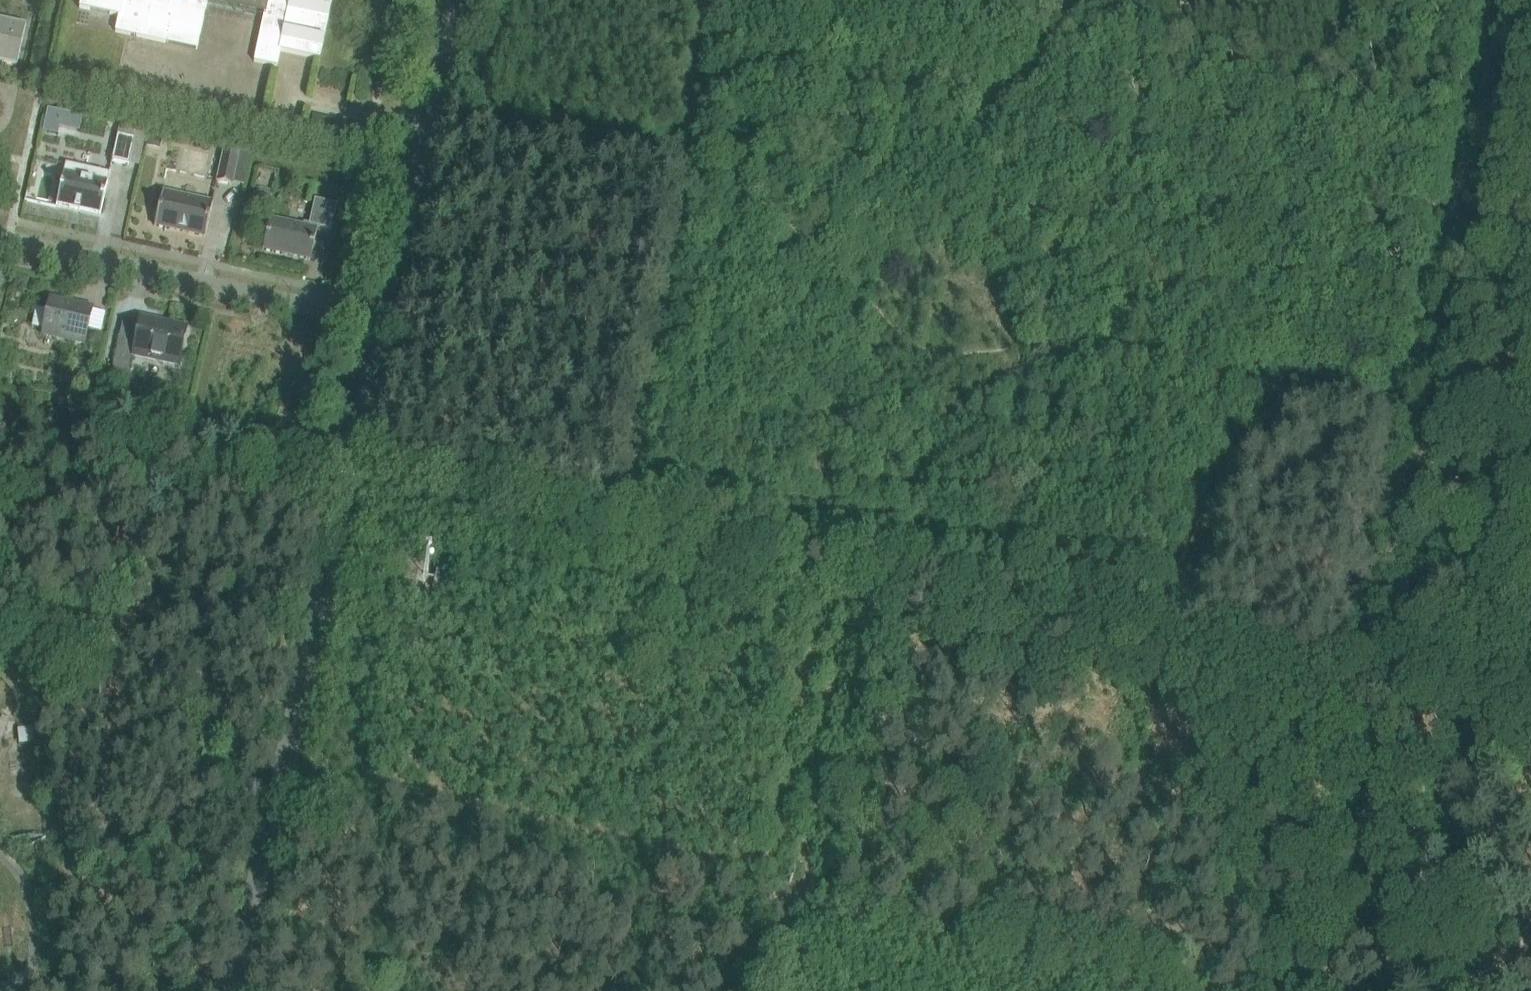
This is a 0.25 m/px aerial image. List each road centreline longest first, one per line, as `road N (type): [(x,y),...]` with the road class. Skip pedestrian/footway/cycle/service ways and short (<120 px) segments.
road 1 (residential): [(221,990),(382,323)]
road 2 (residential): [(0,238),(382,323)]
road 3 (residential): [(382,323),(455,0)]

